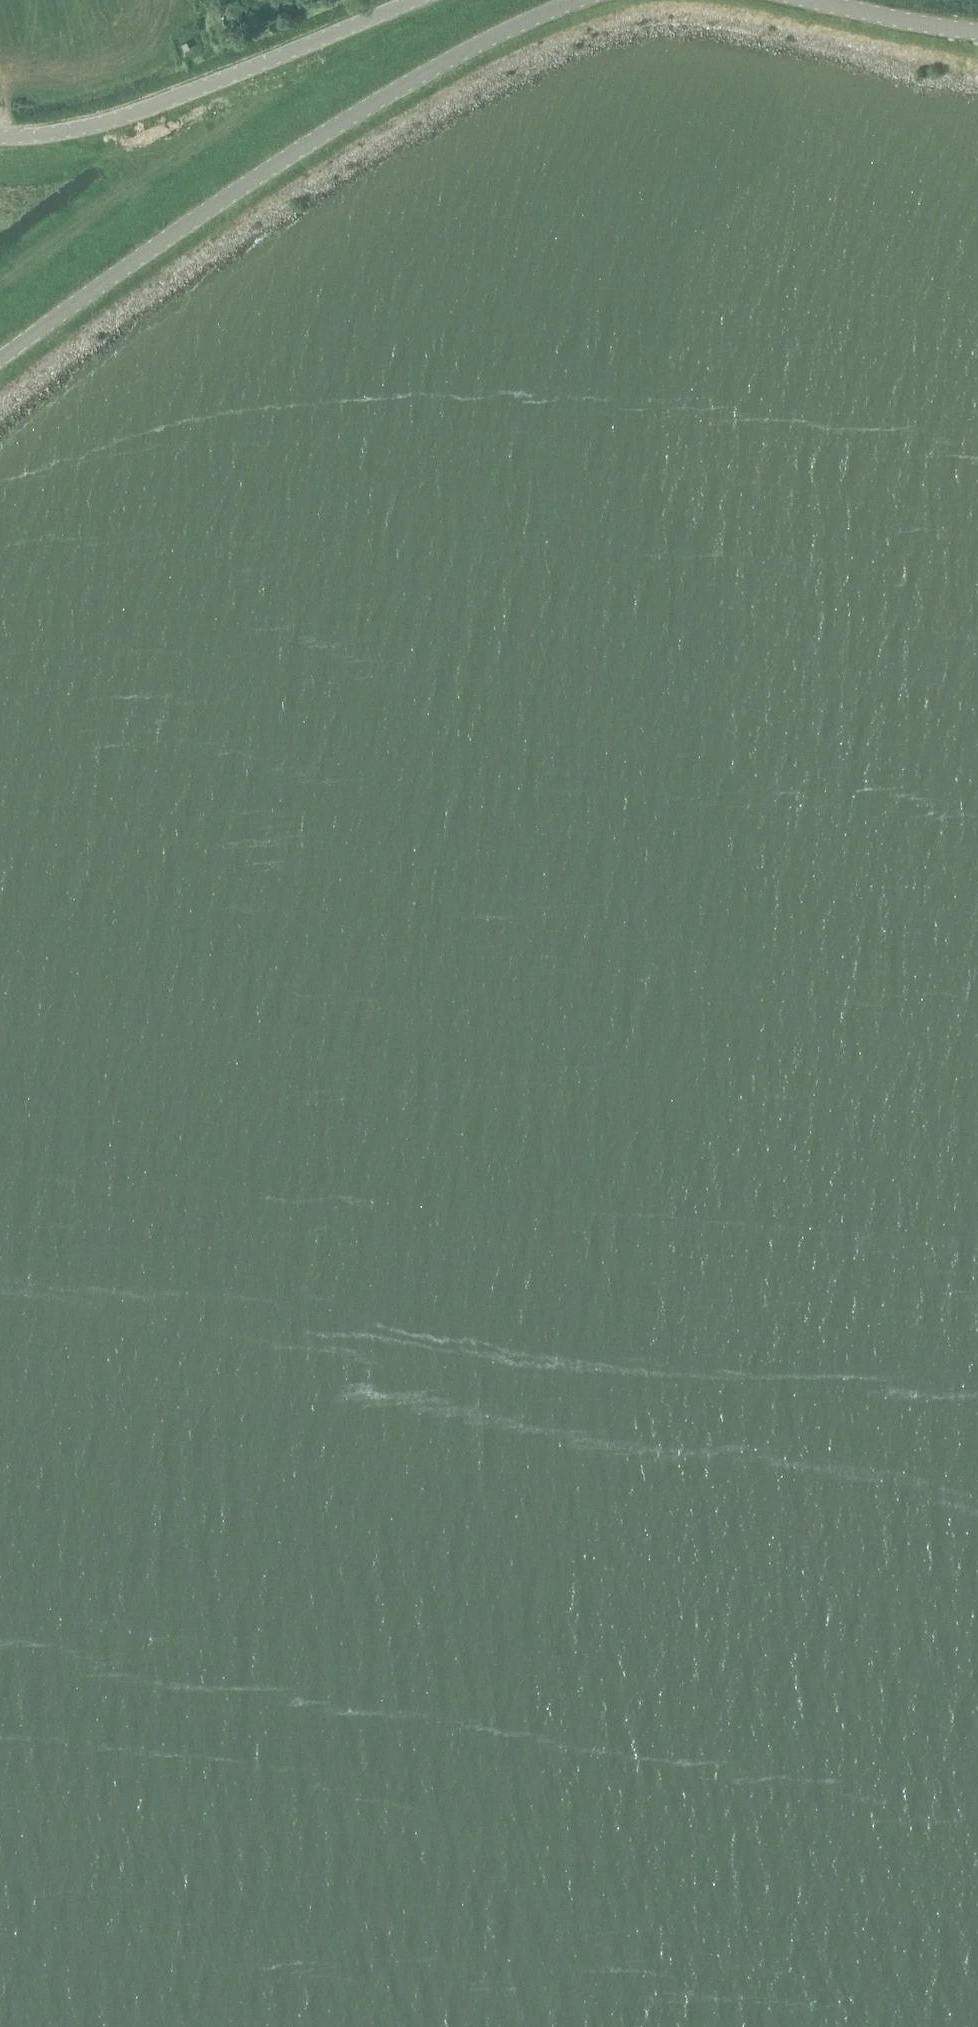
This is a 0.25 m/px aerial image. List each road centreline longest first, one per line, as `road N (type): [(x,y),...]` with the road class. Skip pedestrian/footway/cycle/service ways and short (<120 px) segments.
road 1 (tertiary): [(0,357),(311,141),(464,51),(573,0)]
road 2 (unclassified): [(0,136),(118,118),(414,0)]
road 3 (tertiary): [(820,0),(977,28)]

